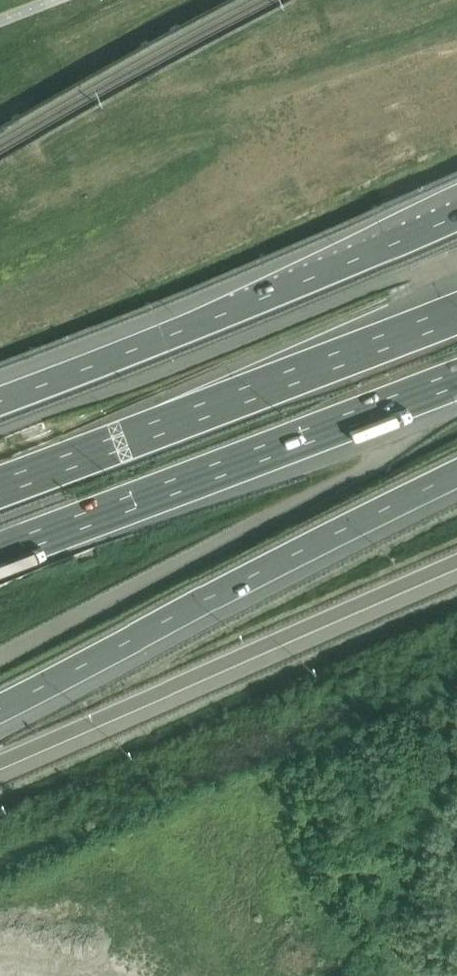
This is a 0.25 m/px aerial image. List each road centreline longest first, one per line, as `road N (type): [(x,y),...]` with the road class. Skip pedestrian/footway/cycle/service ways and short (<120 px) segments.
road 1 (motorway): [(0,706),(456,479)]
road 2 (motorway): [(0,759),(456,564)]
road 3 (motorway): [(456,211),(0,395)]
road 4 (motorway): [(456,315),(0,497)]
road 5 (motorway): [(0,562),(456,381)]

